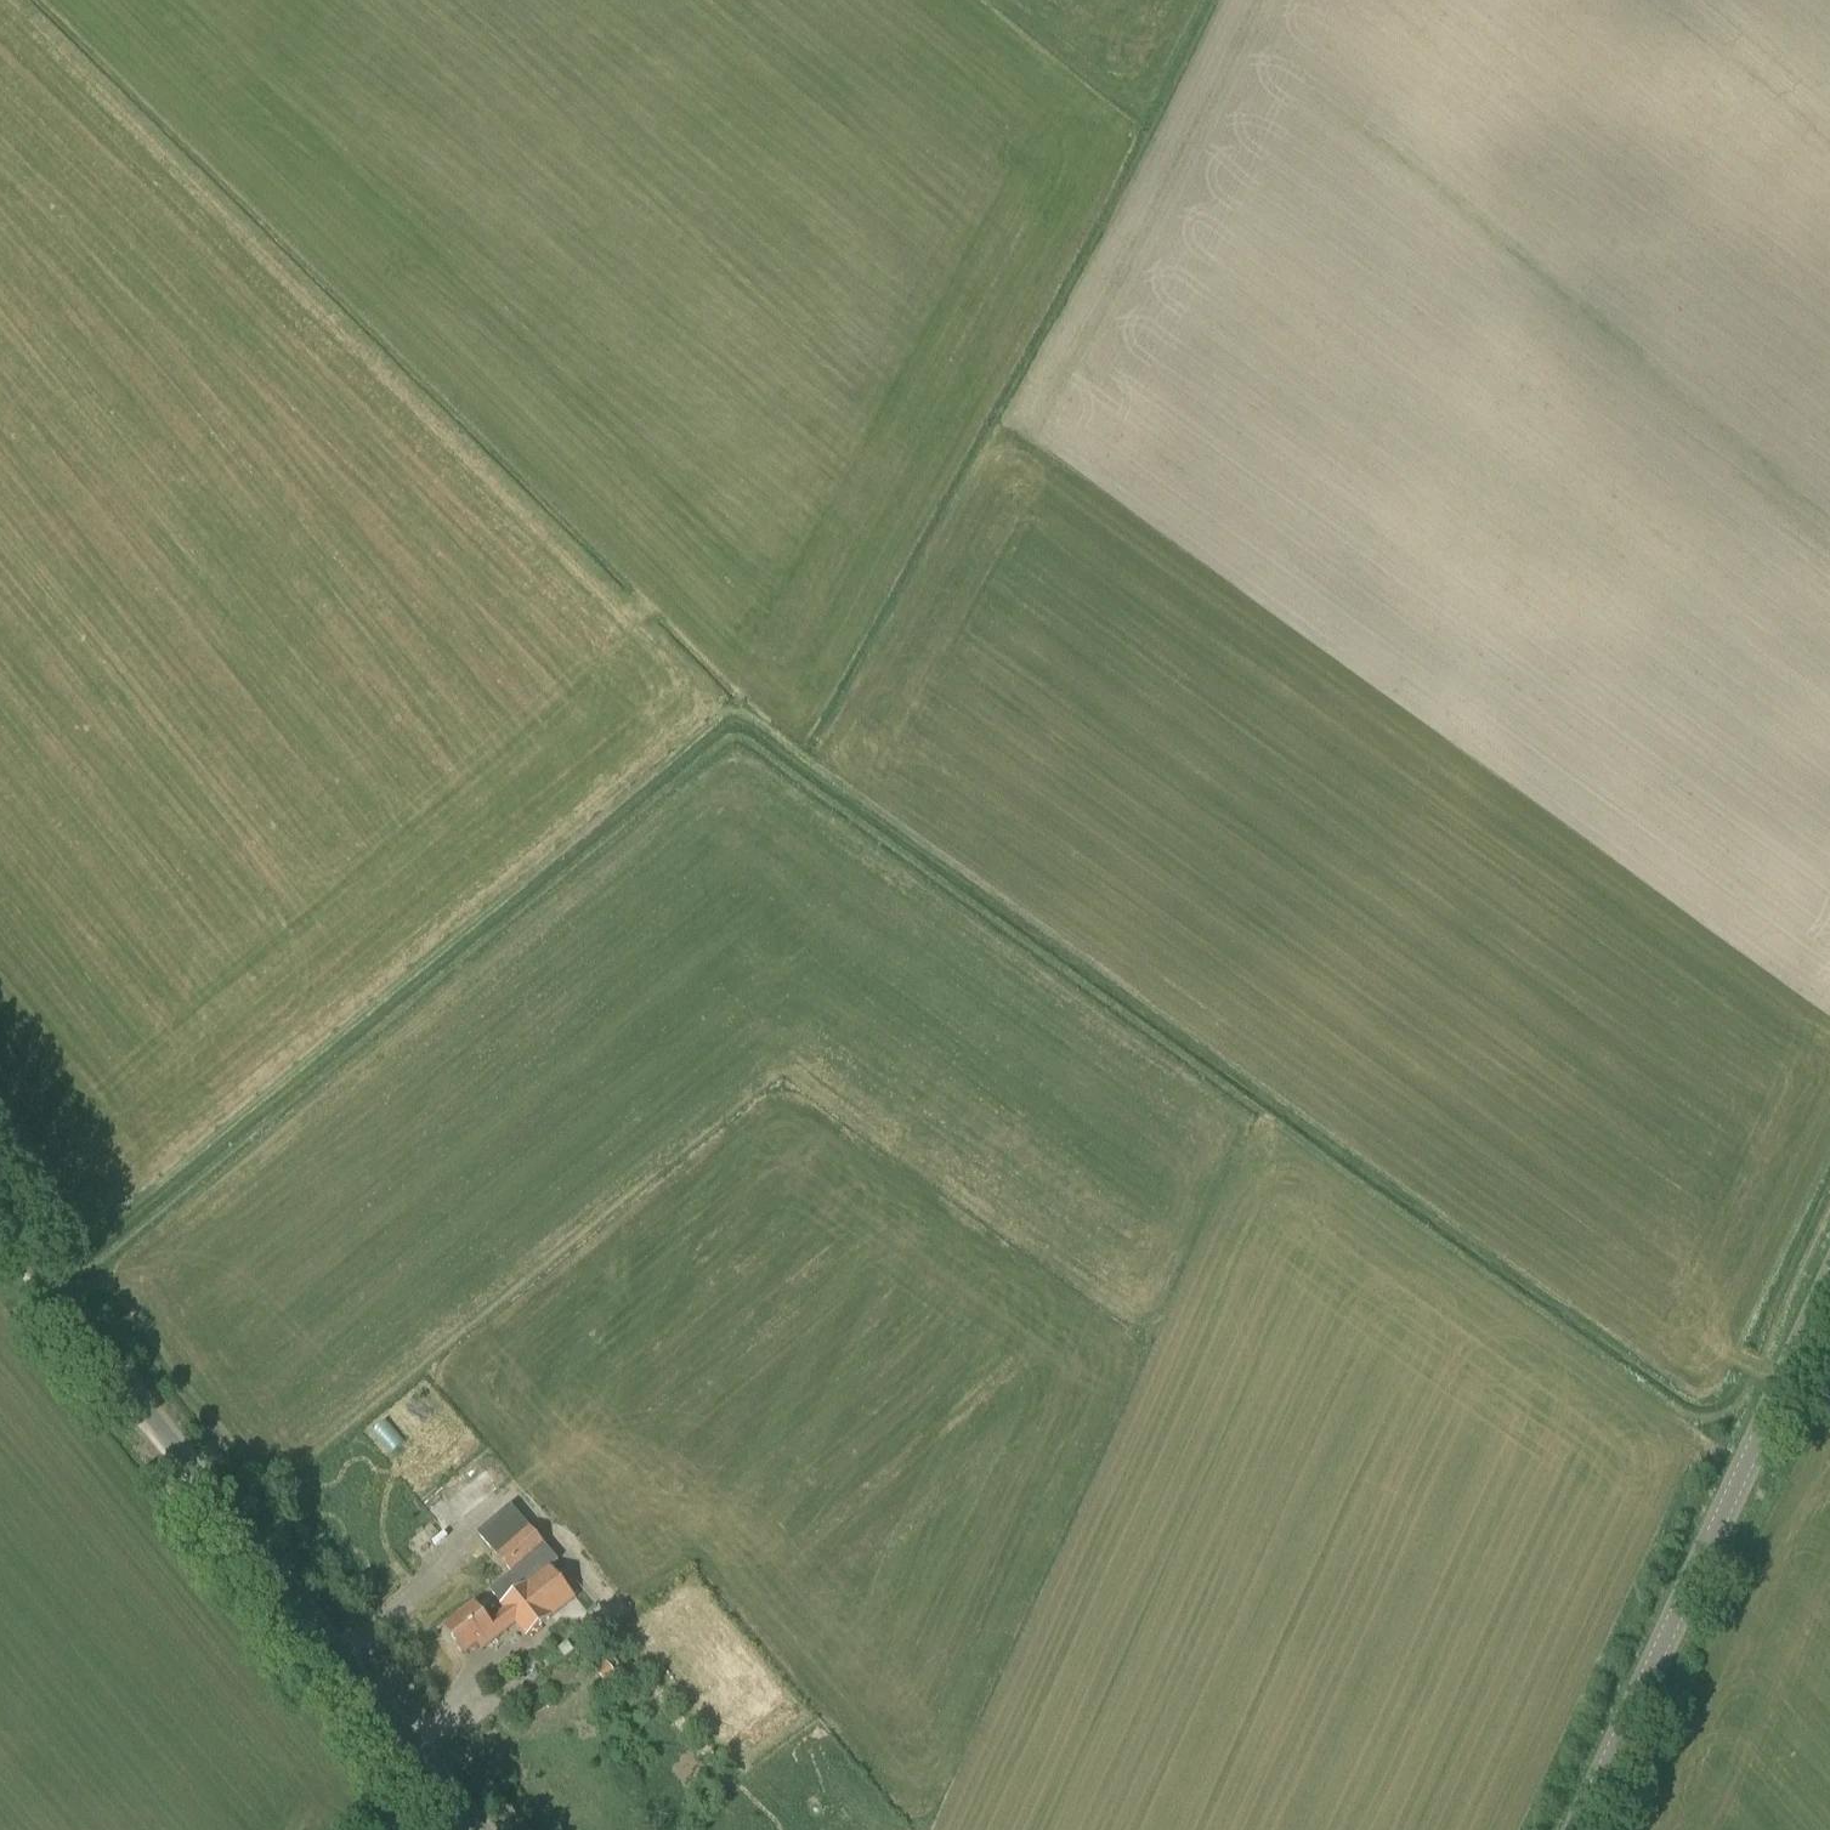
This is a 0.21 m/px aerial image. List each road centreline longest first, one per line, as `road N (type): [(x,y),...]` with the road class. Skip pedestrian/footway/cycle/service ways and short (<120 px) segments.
road 1 (unclassified): [(480,1828),(0,1230)]
road 2 (tertiary): [(1575,1829),(1829,1284)]

